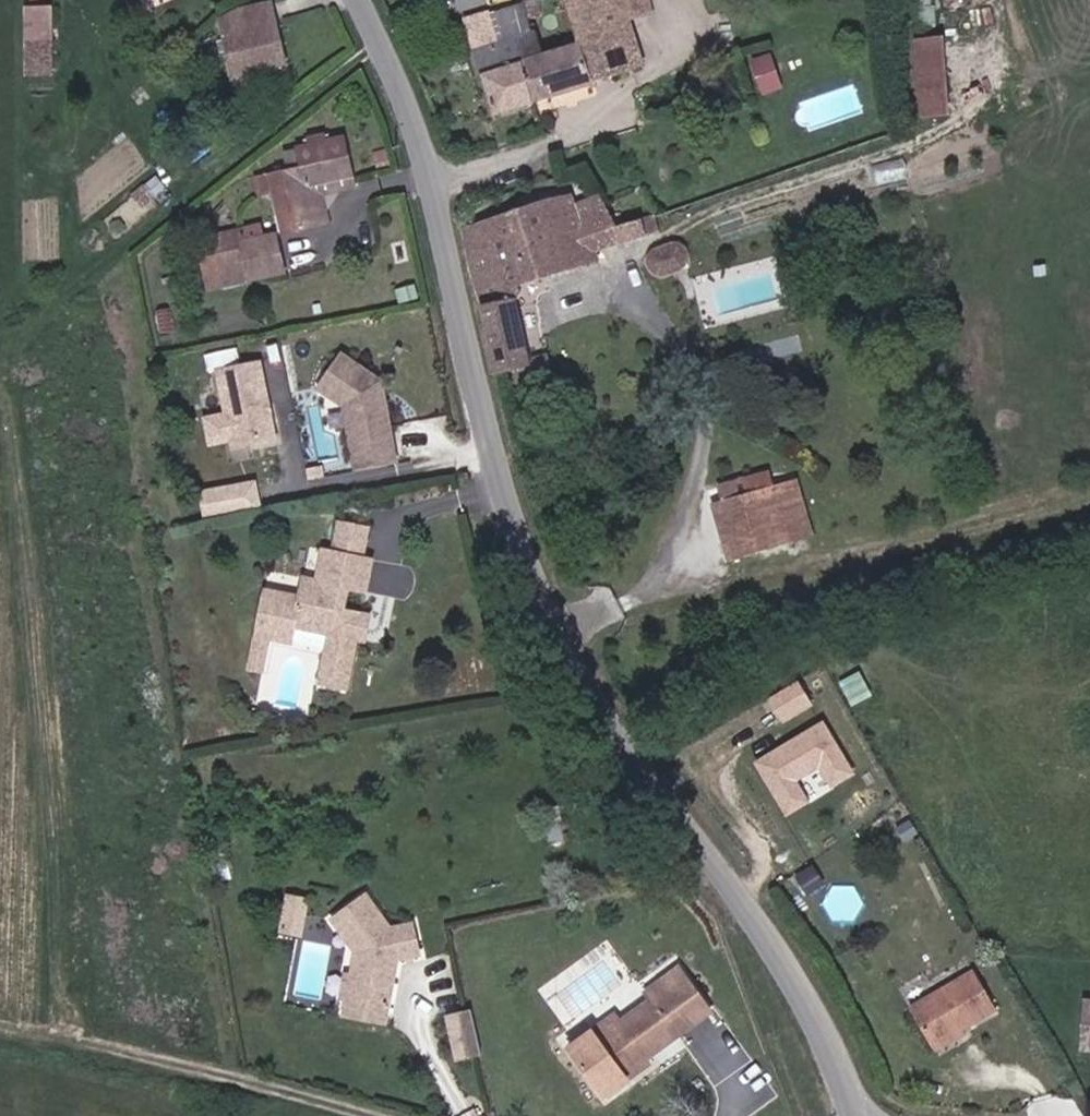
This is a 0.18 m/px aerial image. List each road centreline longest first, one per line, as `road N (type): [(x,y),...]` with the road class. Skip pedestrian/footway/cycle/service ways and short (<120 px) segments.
road 1 (tertiary): [(361,0),(443,193),(501,445),(563,623),(781,944),(841,1052),(861,1115)]
road 2 (track): [(379,1115),(94,1045),(79,1025),(80,951)]

